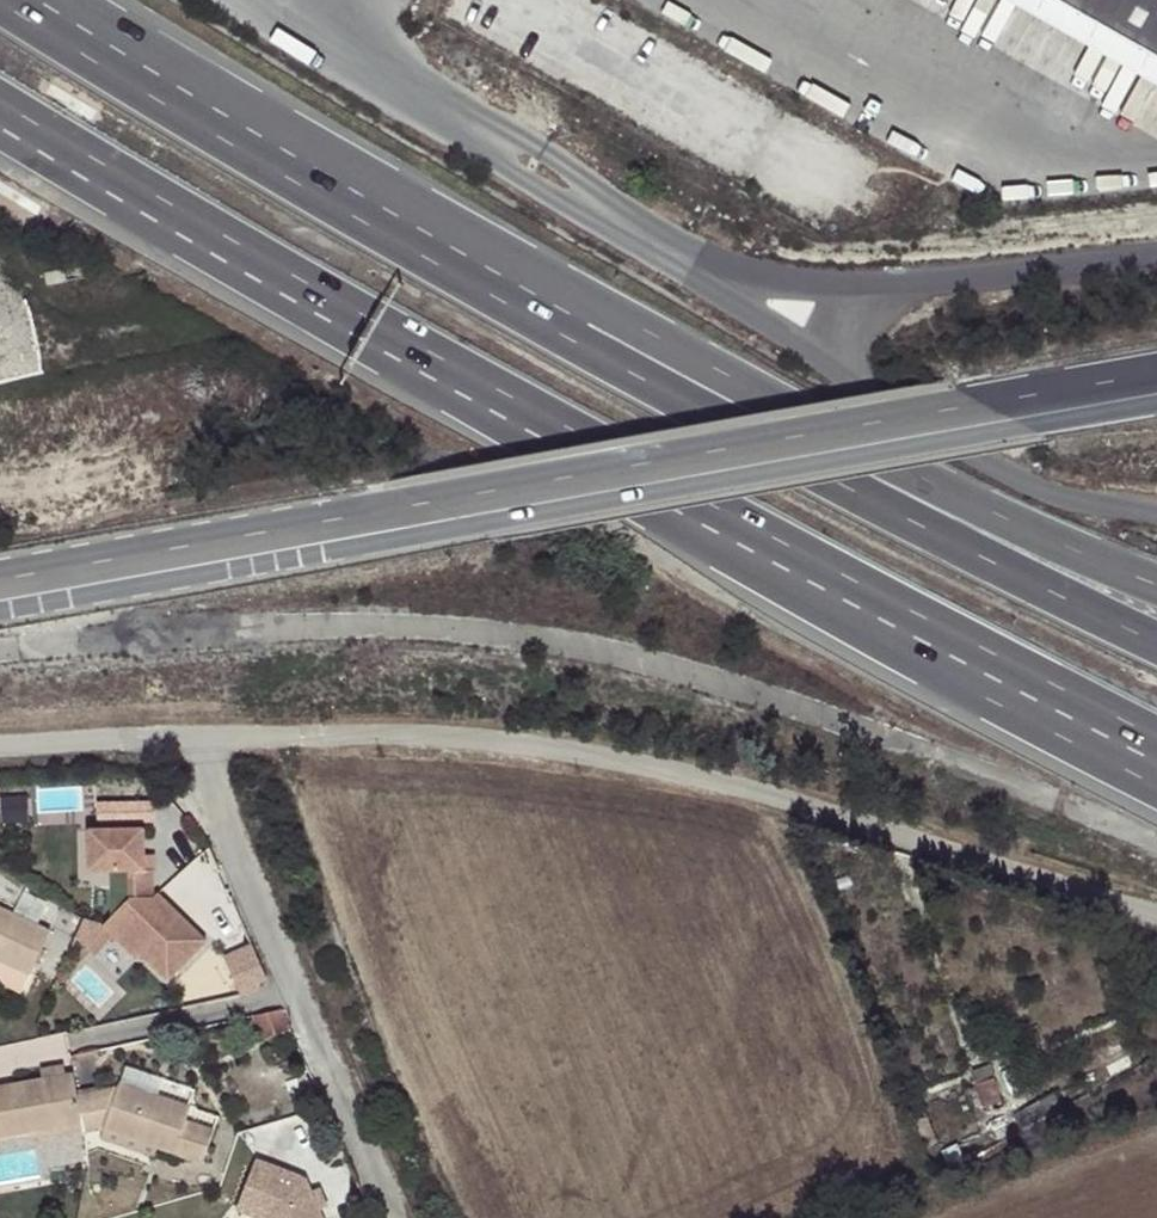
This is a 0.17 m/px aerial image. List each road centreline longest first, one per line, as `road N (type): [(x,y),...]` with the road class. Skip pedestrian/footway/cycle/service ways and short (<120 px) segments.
road 1 (secondary): [(1156,388),(0,593)]
road 2 (unclassified): [(196,739),(456,736),(657,768),(833,813),(1156,916)]
road 3 (motorway): [(369,329),(1000,699),(1156,780)]
road 4 (motorway): [(369,329),(1156,714)]
road 5 (motorway): [(1156,641),(731,423),(586,323)]
road 6 (motorway): [(586,323),(234,133),(21,0)]
road 7 (unclassified): [(196,739),(397,1217)]
road 8 (motorway): [(0,124),(80,180),(369,329)]
road 9 (motorway): [(910,473),(586,323)]
road 10 (unclassified): [(866,388),(1029,485),(1156,514)]
road 11 (motorway): [(1156,585),(910,473)]
road 12 (unclassified): [(915,285),(750,279),(654,240)]
road 13 (unclassified): [(654,240),(866,388)]
road 14 (unclassified): [(237,0),(450,117)]
road 15 (unclassified): [(1156,257),(915,285)]
road 16 (unclassified): [(623,221),(582,174),(517,136),(450,117)]
road 17 (unclassified): [(450,117),(497,159),(565,202),(623,221)]
road 18 (unclassified): [(0,745),(196,739)]
road 19 (unclassified): [(915,285),(882,298),(857,322),(852,342),(866,388)]

